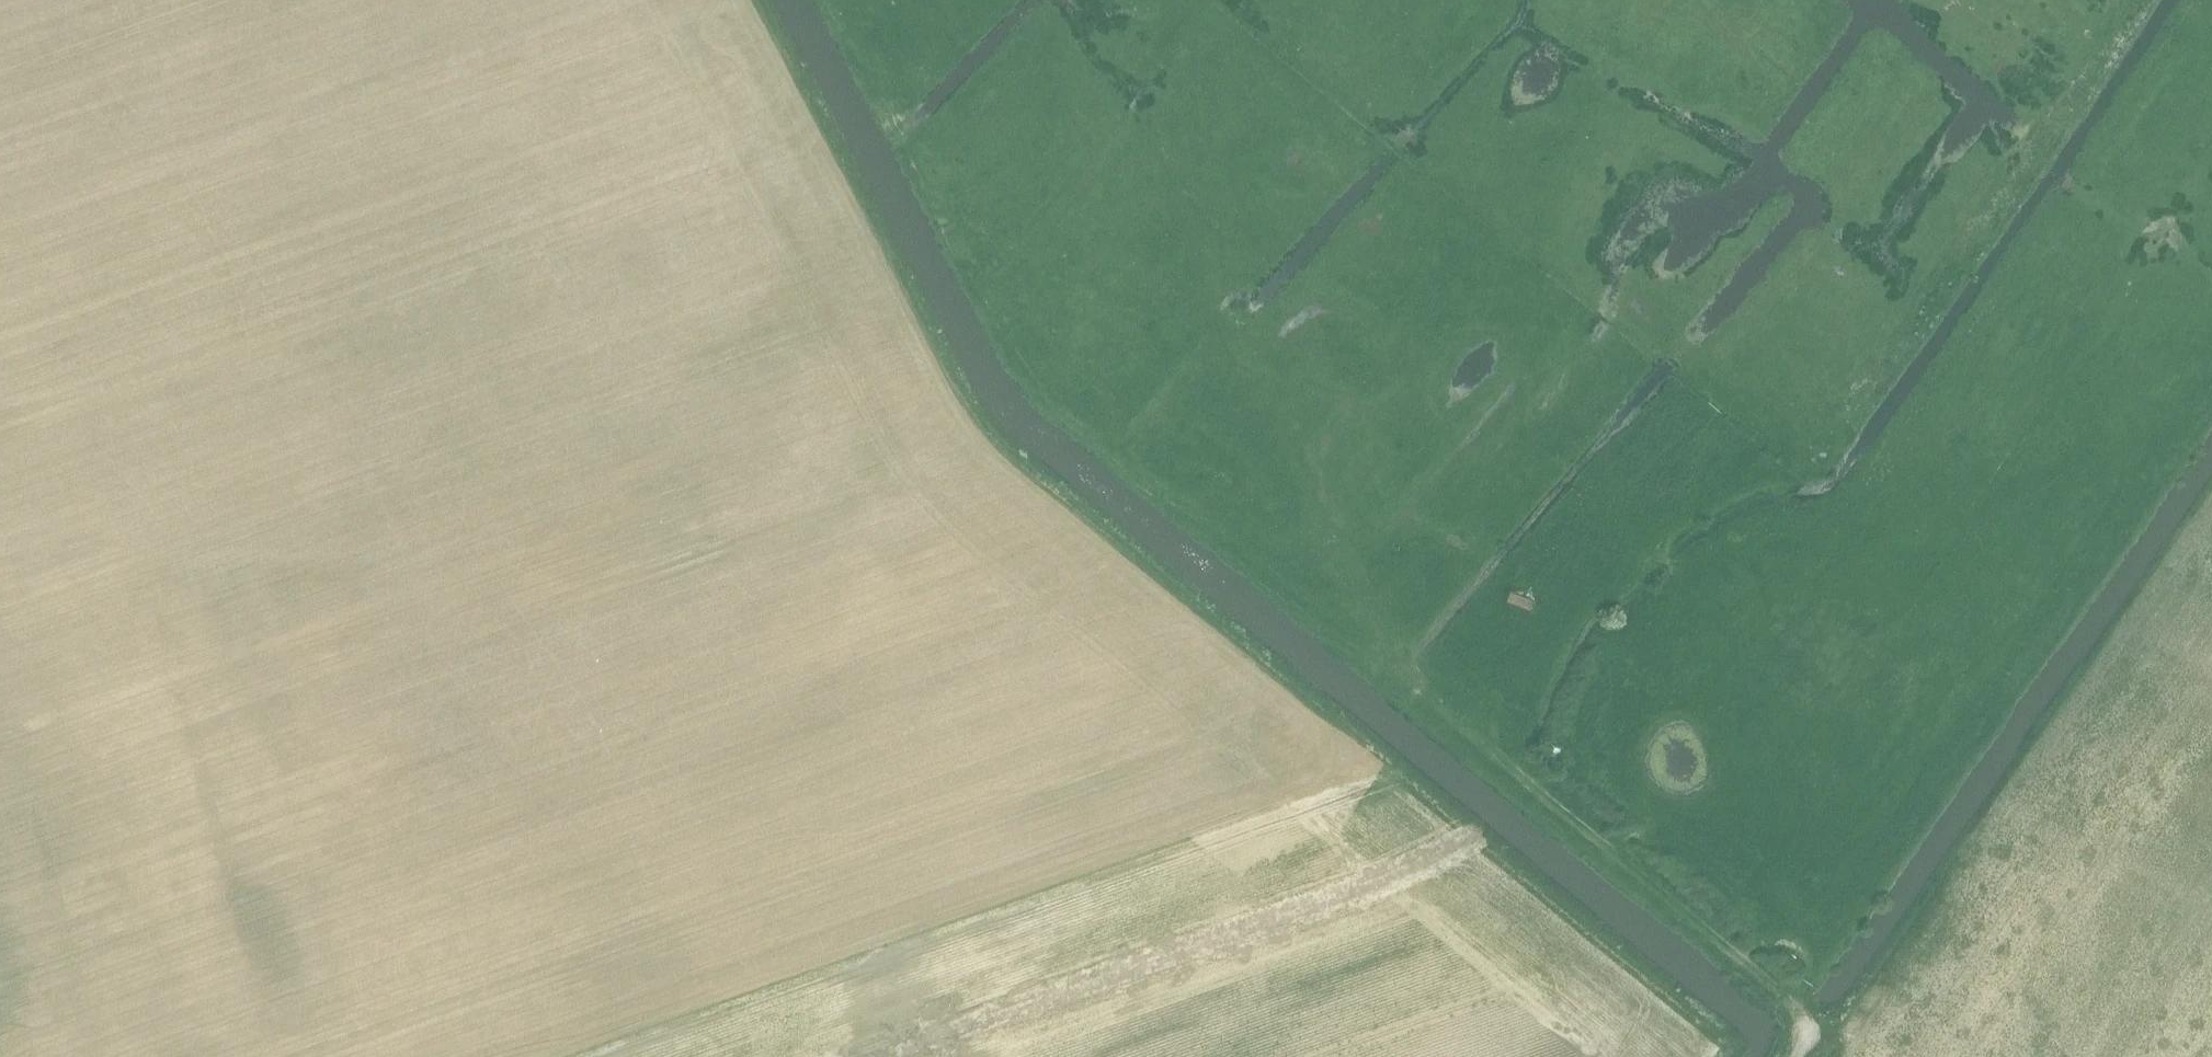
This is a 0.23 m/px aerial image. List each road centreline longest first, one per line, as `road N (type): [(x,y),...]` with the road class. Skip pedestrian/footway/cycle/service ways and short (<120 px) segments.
road 1 (track): [(1485,755),(1791,1001),(1809,1021),(1803,1056)]

